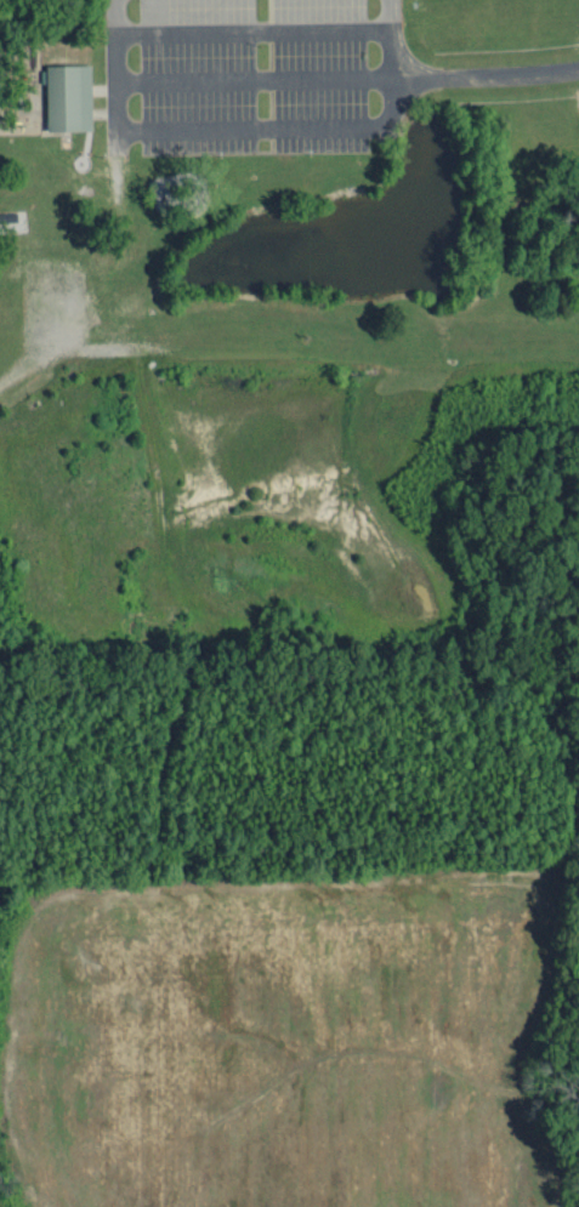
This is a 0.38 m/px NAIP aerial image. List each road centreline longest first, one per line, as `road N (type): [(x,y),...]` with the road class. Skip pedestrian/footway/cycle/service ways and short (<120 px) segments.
road 1 (residential): [(578,70),(410,81)]

